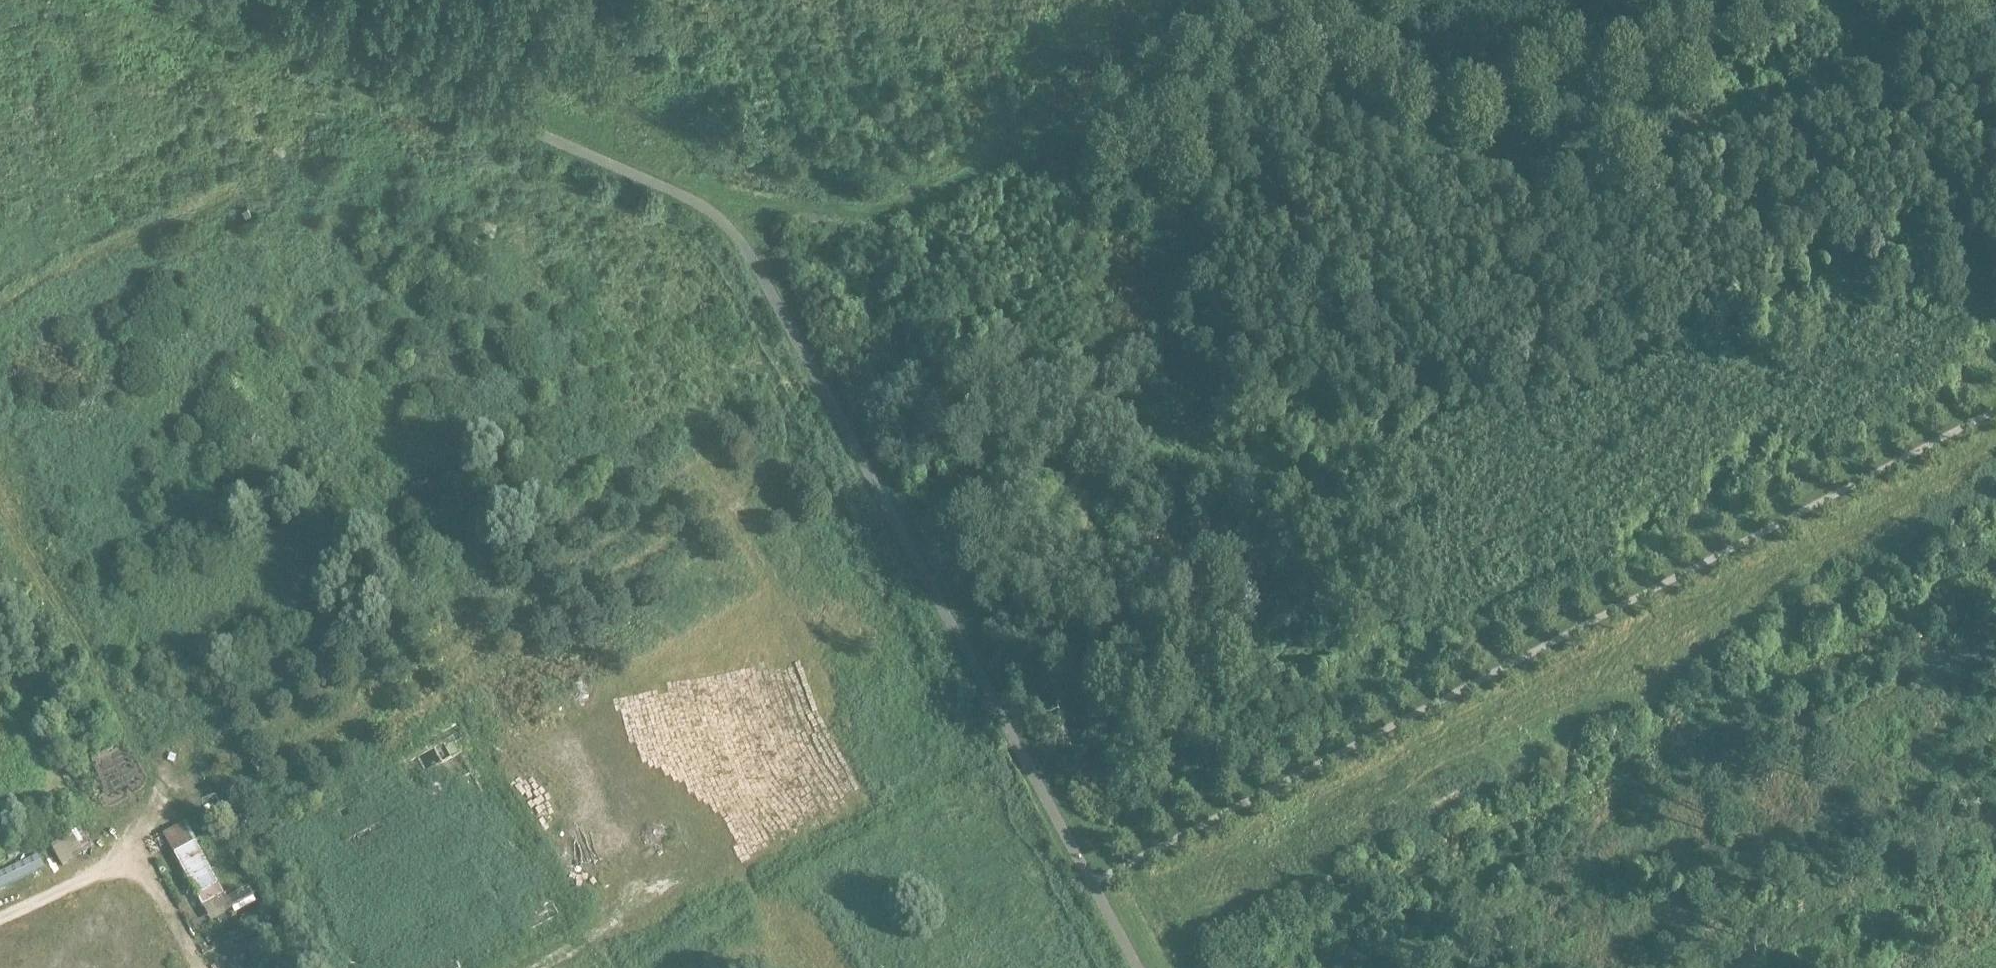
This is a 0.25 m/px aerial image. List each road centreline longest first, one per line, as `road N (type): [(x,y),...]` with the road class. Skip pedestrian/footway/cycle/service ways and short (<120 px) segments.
road 1 (track): [(205,967),(150,871),(109,868),(0,922)]
road 2 (track): [(549,967),(727,856),(778,889)]

